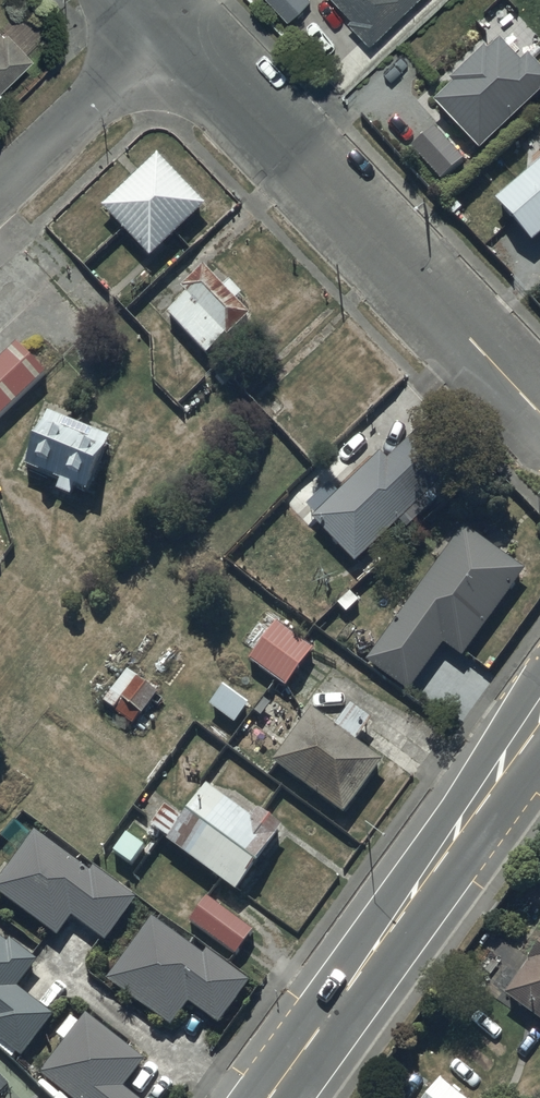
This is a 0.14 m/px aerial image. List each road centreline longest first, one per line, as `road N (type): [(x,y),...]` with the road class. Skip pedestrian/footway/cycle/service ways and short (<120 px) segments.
road 1 (residential): [(539,410),(176,21)]
road 2 (secondary): [(275,1097),(539,735)]
road 3 (residential): [(0,189),(176,21)]

